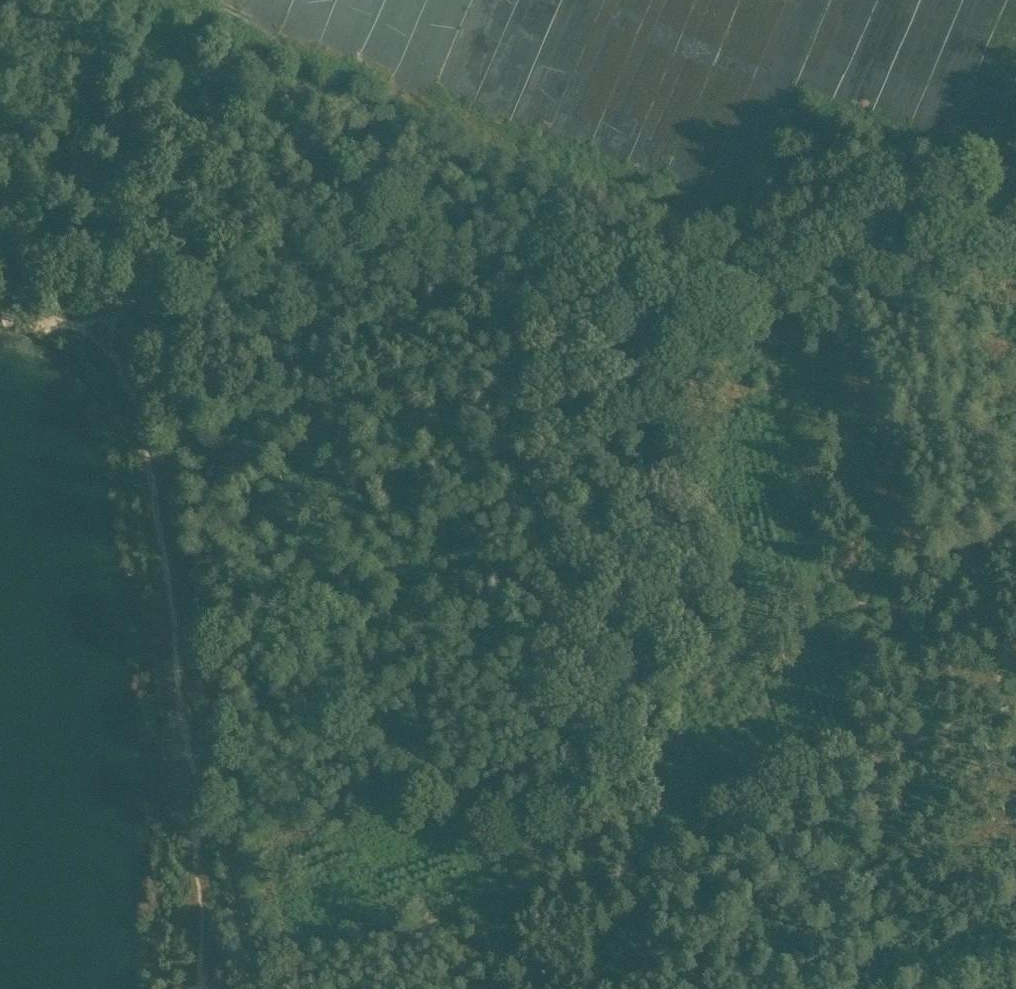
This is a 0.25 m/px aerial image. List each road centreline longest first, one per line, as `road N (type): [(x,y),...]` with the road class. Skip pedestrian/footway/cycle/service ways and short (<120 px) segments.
road 1 (track): [(1015,185),(611,332)]

